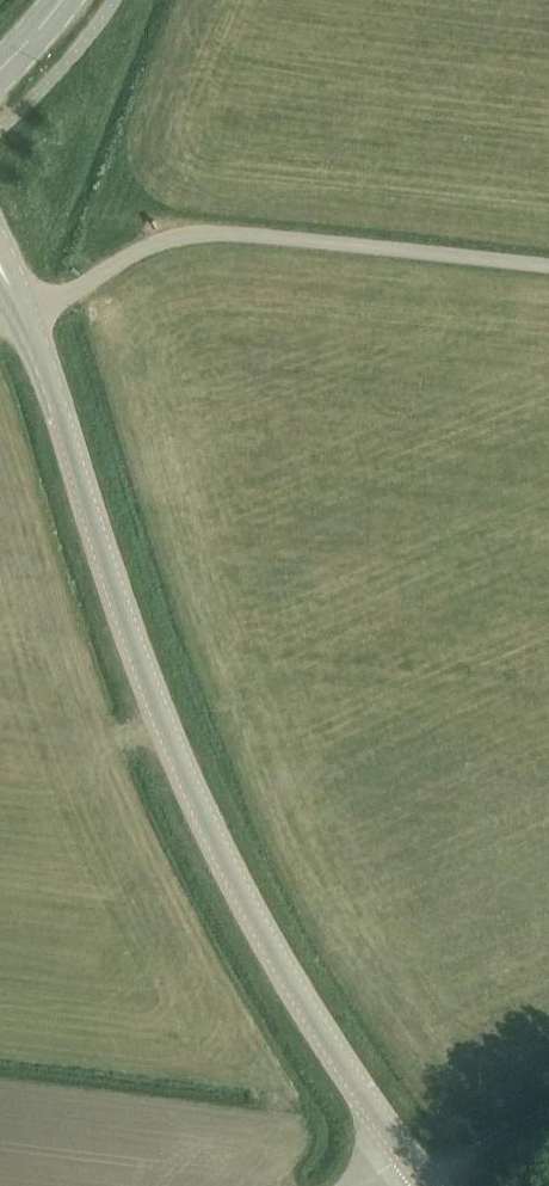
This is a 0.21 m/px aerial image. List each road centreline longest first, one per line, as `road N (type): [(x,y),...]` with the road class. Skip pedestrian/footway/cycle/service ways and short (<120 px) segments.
road 1 (tertiary): [(416,1168),(307,1017),(223,868),(26,321)]
road 2 (unclassified): [(26,321),(166,241),(226,235),(548,270)]
road 3 (track): [(416,1168),(548,1123)]

